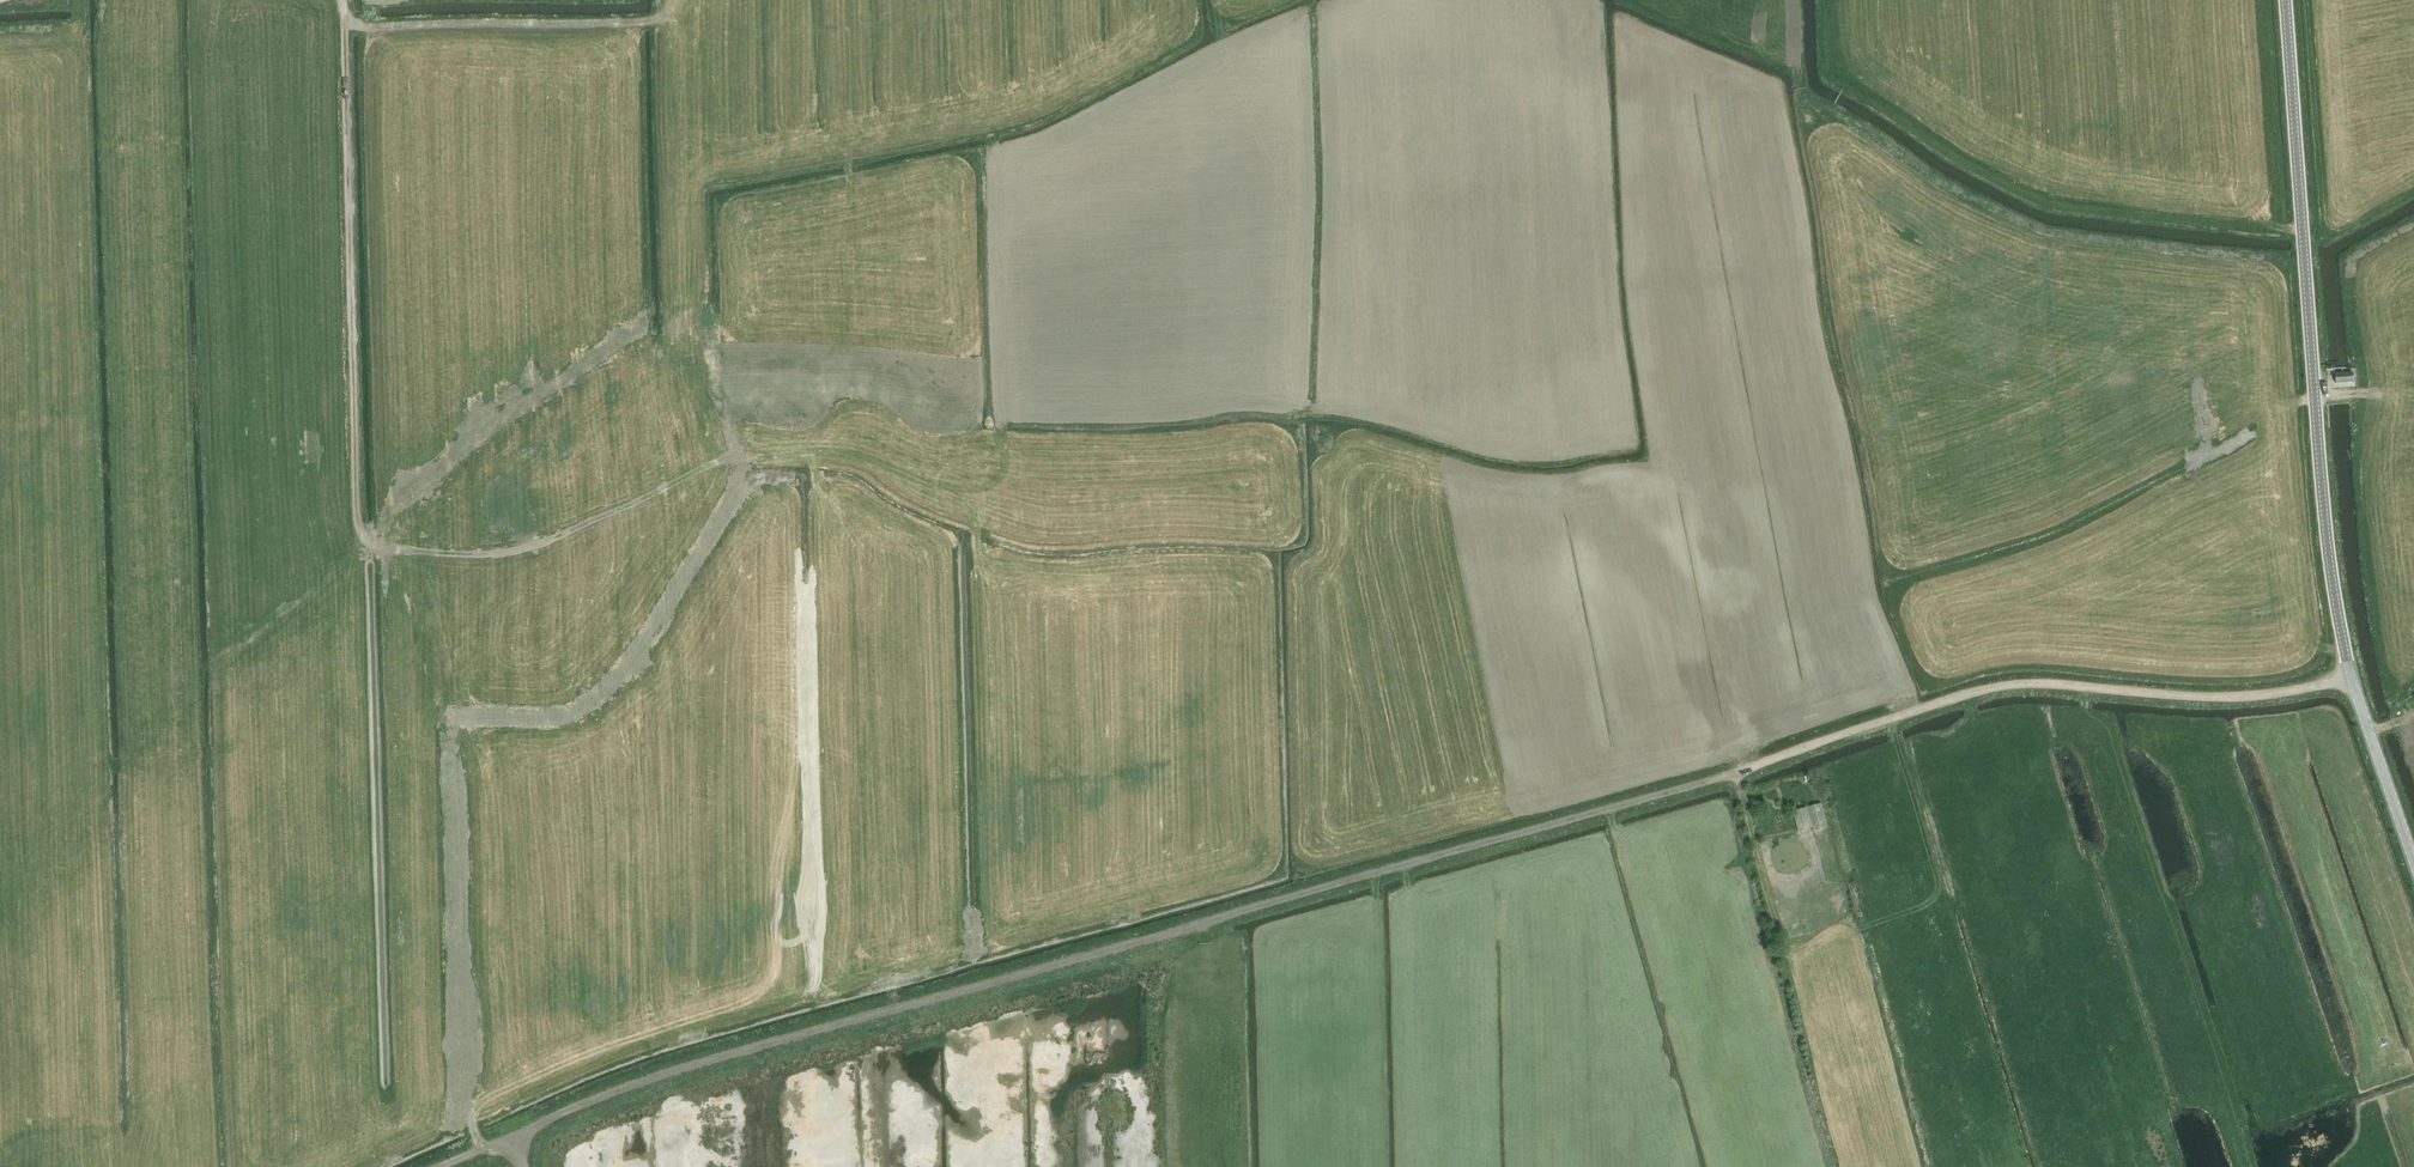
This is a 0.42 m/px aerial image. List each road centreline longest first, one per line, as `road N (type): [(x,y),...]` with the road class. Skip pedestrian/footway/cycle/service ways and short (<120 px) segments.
road 1 (track): [(2351,677),(2223,697),(2017,683),(1955,697),(1740,772),(635,1078),(509,1137)]
road 2 (tertiary): [(2413,862),(2341,634),(2286,0)]

